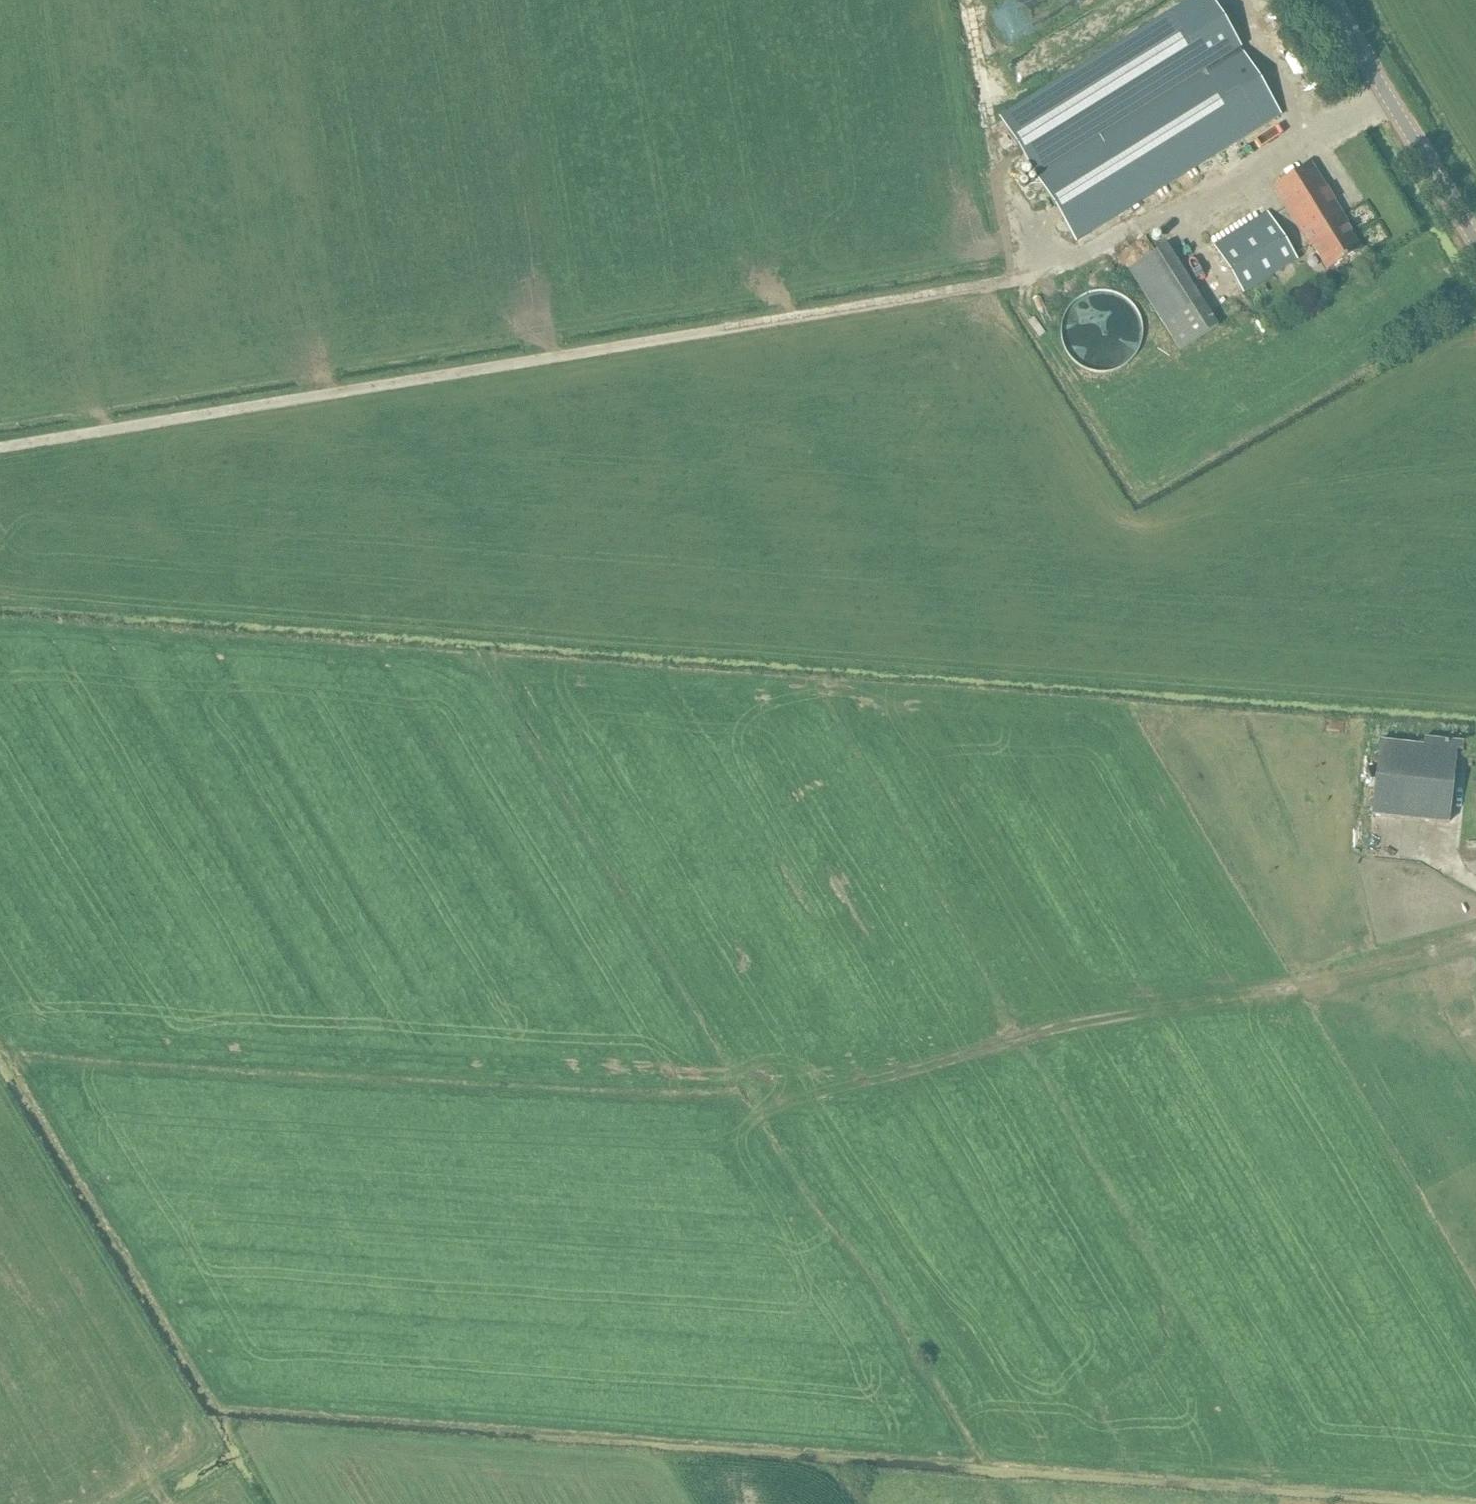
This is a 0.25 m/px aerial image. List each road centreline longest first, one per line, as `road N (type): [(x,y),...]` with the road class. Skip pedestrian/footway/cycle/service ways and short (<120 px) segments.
road 1 (unclassified): [(1475,230),(1336,0)]

